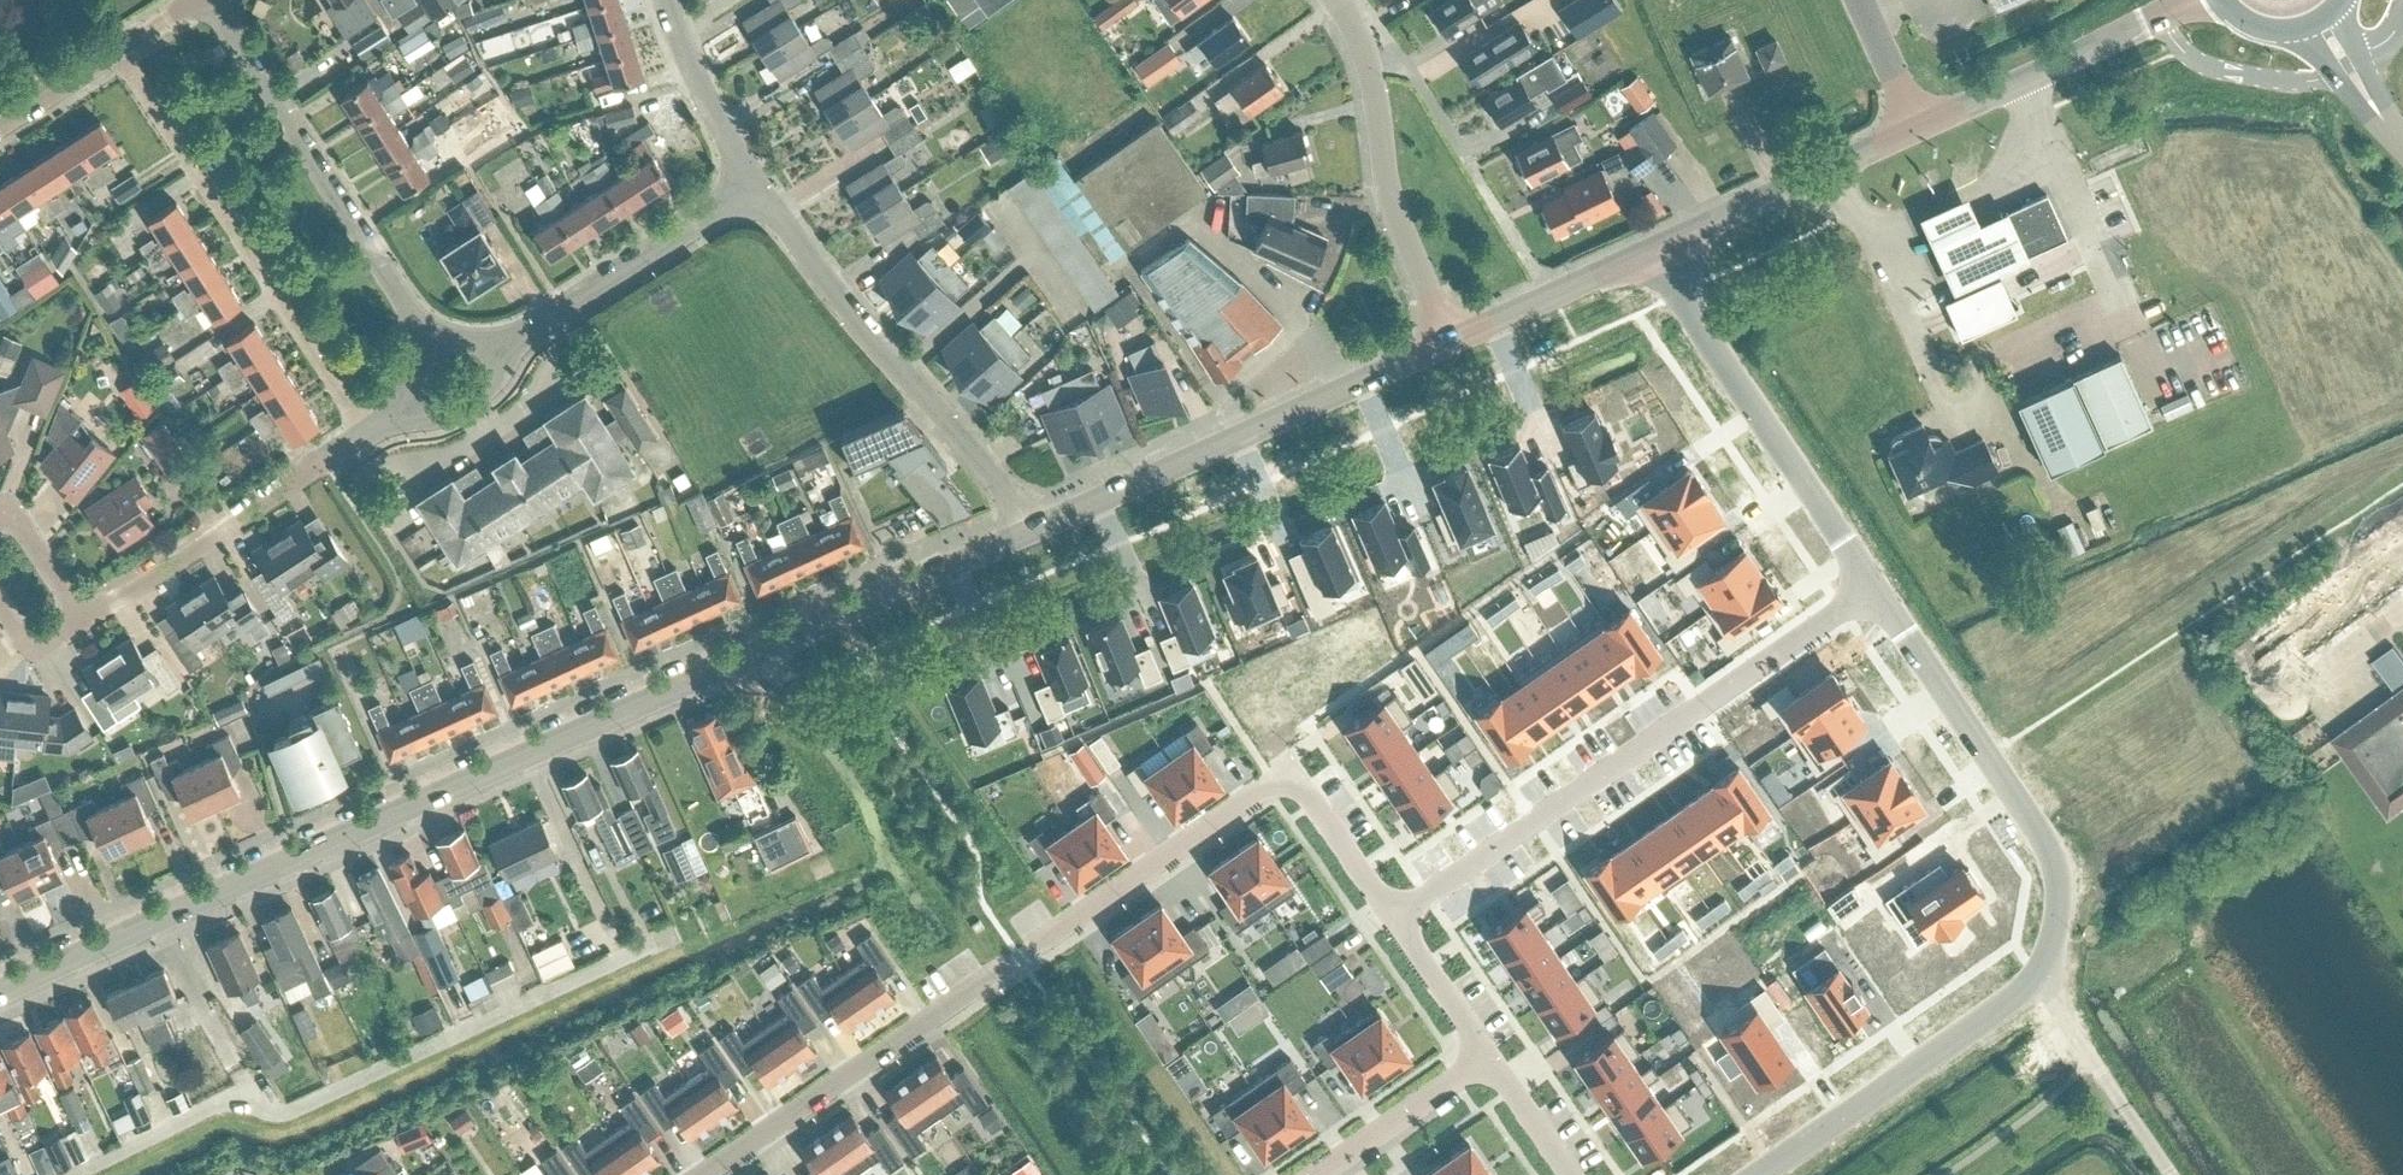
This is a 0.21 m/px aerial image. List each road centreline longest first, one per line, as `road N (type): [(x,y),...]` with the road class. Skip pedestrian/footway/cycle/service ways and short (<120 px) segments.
road 1 (tertiary): [(0,989),(1025,532)]
road 2 (residential): [(699,1174),(1286,769),(1388,915)]
road 3 (residential): [(1872,582),(2049,842),(2060,906),(2031,979),(1748,1174)]
road 4 (residential): [(1388,915),(1872,582)]
road 5 (tertiary): [(1025,532),(1449,339)]
road 6 (residential): [(365,434),(117,50)]
road 7 (residential): [(1025,532),(1010,497),(755,182)]
road 8 (residential): [(433,346),(213,0)]
road 9 (residential): [(1659,244),(1698,323),(1872,582)]
road 10 (residential): [(1449,339),(1391,203),(1372,80),(1340,0)]
road 11 (residential): [(365,434),(120,597),(82,614)]
road 12 (residential): [(497,349),(755,182)]
road 13 (tertiary): [(1659,244),(1917,126)]
road 14 (tertiary): [(1917,126),(2160,15)]
road 15 (tertiary): [(1449,339),(1659,244)]
road 16 (residential): [(1311,1174),(1486,1054)]
road 17 (residential): [(755,182),(702,93),(666,0)]
road 18 (unclassified): [(2160,15),(2181,48),(2203,64),(2292,79),(2332,71)]
road 19 (residential): [(1388,915),(1486,1054)]
road 20 (residential): [(1486,1054),(1571,1174)]
road 21 (residential): [(0,125),(117,50)]
road 22 (unclassified): [(1917,126),(1859,0)]
road 23 (residential): [(0,510),(20,520),(82,614)]
road 24 (residential): [(406,408),(437,413),(470,403),(493,377),(497,349)]

